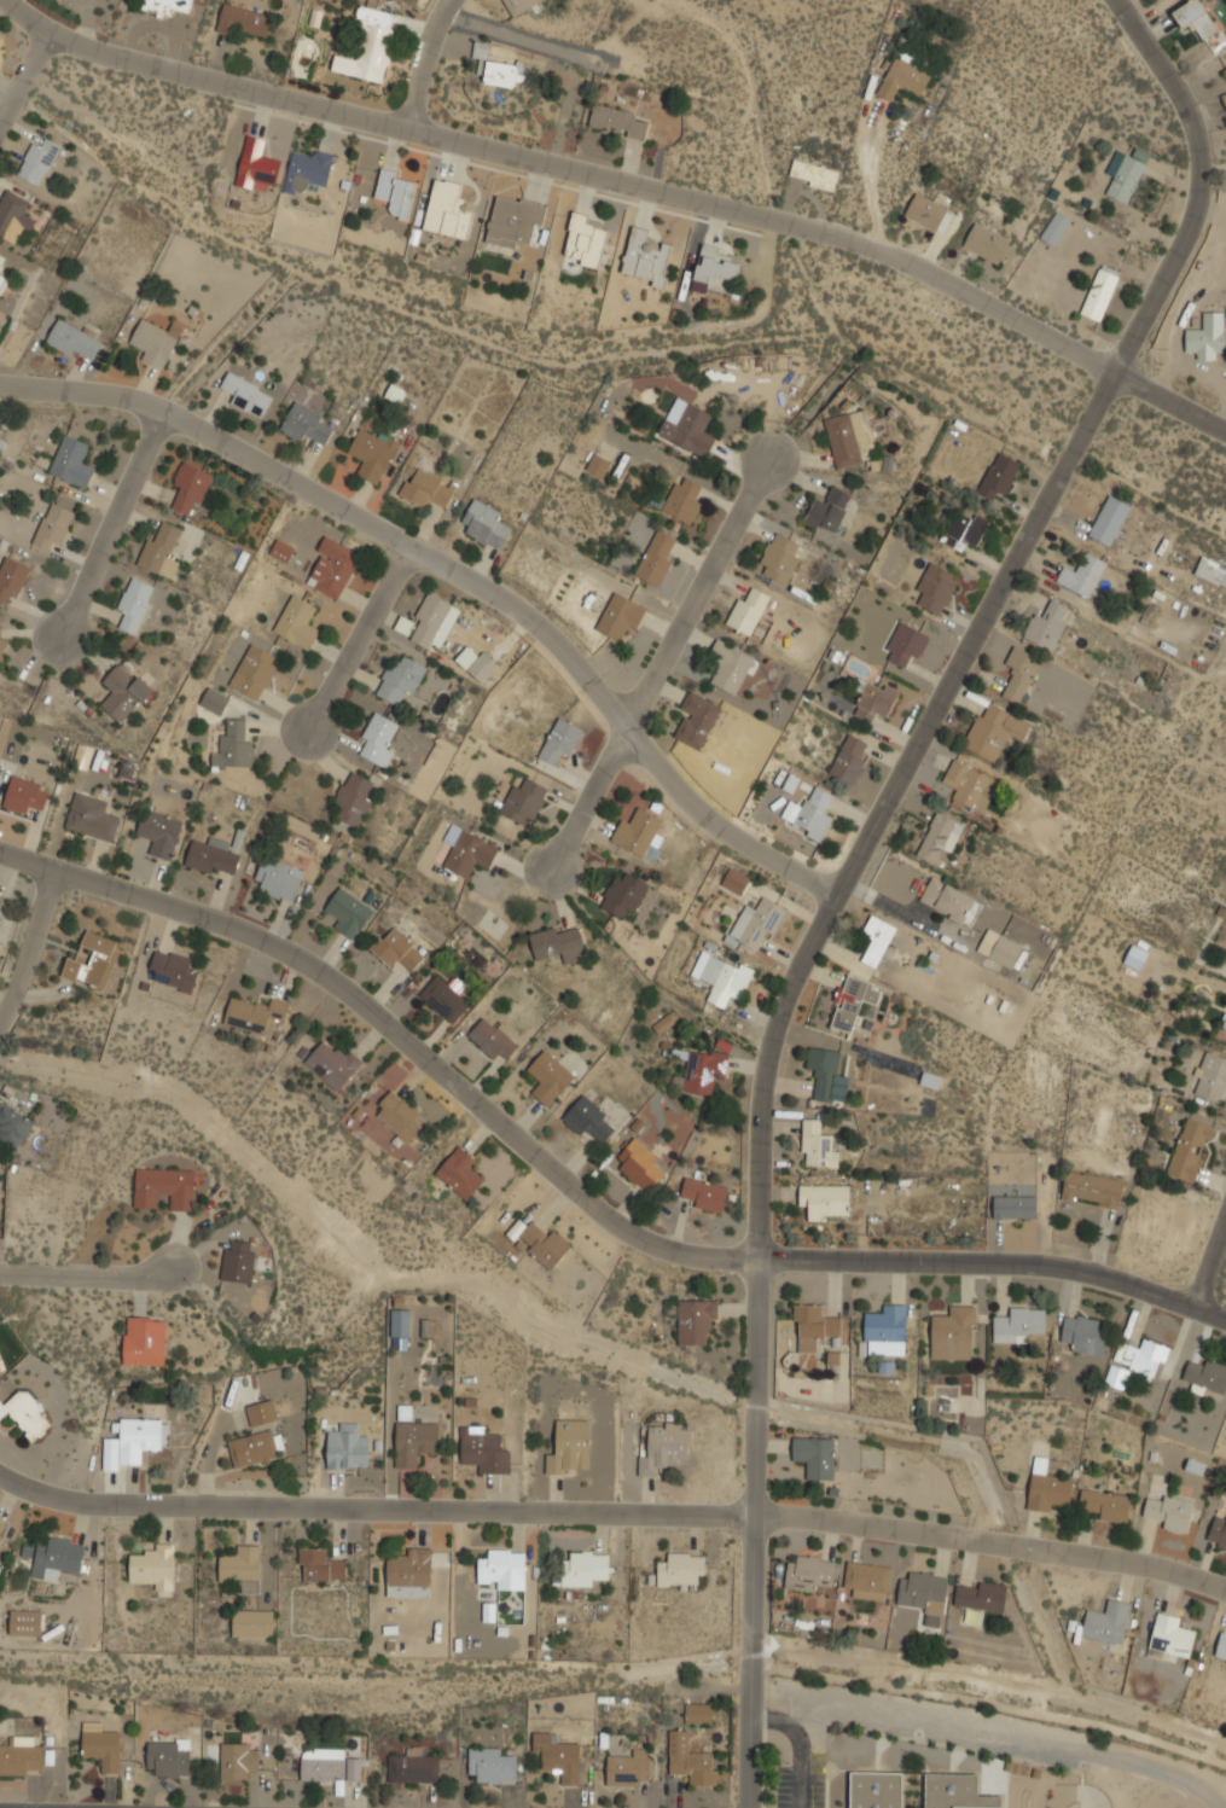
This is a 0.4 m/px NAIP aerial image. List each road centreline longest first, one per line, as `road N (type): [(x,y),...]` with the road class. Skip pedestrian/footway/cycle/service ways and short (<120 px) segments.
road 1 (residential): [(1116,0),(1190,115),(1201,178),(1193,215),(792,978),(763,1066),(748,1807)]
road 2 (tertiary): [(1225,1320),(1061,1267),(713,1257),(641,1243),(325,977),(222,925),(0,853)]
road 3 (residential): [(5,0),(56,37),(881,251),(1225,432)]
road 4 (residential): [(1225,1590),(1166,1568),(798,1517),(98,1505),(0,1477)]
road 5 (residential): [(0,387),(94,394),(161,411),(498,603),(588,685)]
road 6 (residential): [(767,465),(626,723)]
road 7 (residential): [(626,723),(714,832),(835,902)]
road 8 (residential): [(161,411),(60,639)]
road 9 (residential): [(409,547),(309,731)]
road 10 (residential): [(0,1272),(141,1275),(173,1267)]
road 11 (residential): [(626,723),(552,868)]
road 12 (residential): [(0,1018),(56,871)]
road 13 (residential): [(408,132),(436,19),(451,0)]

